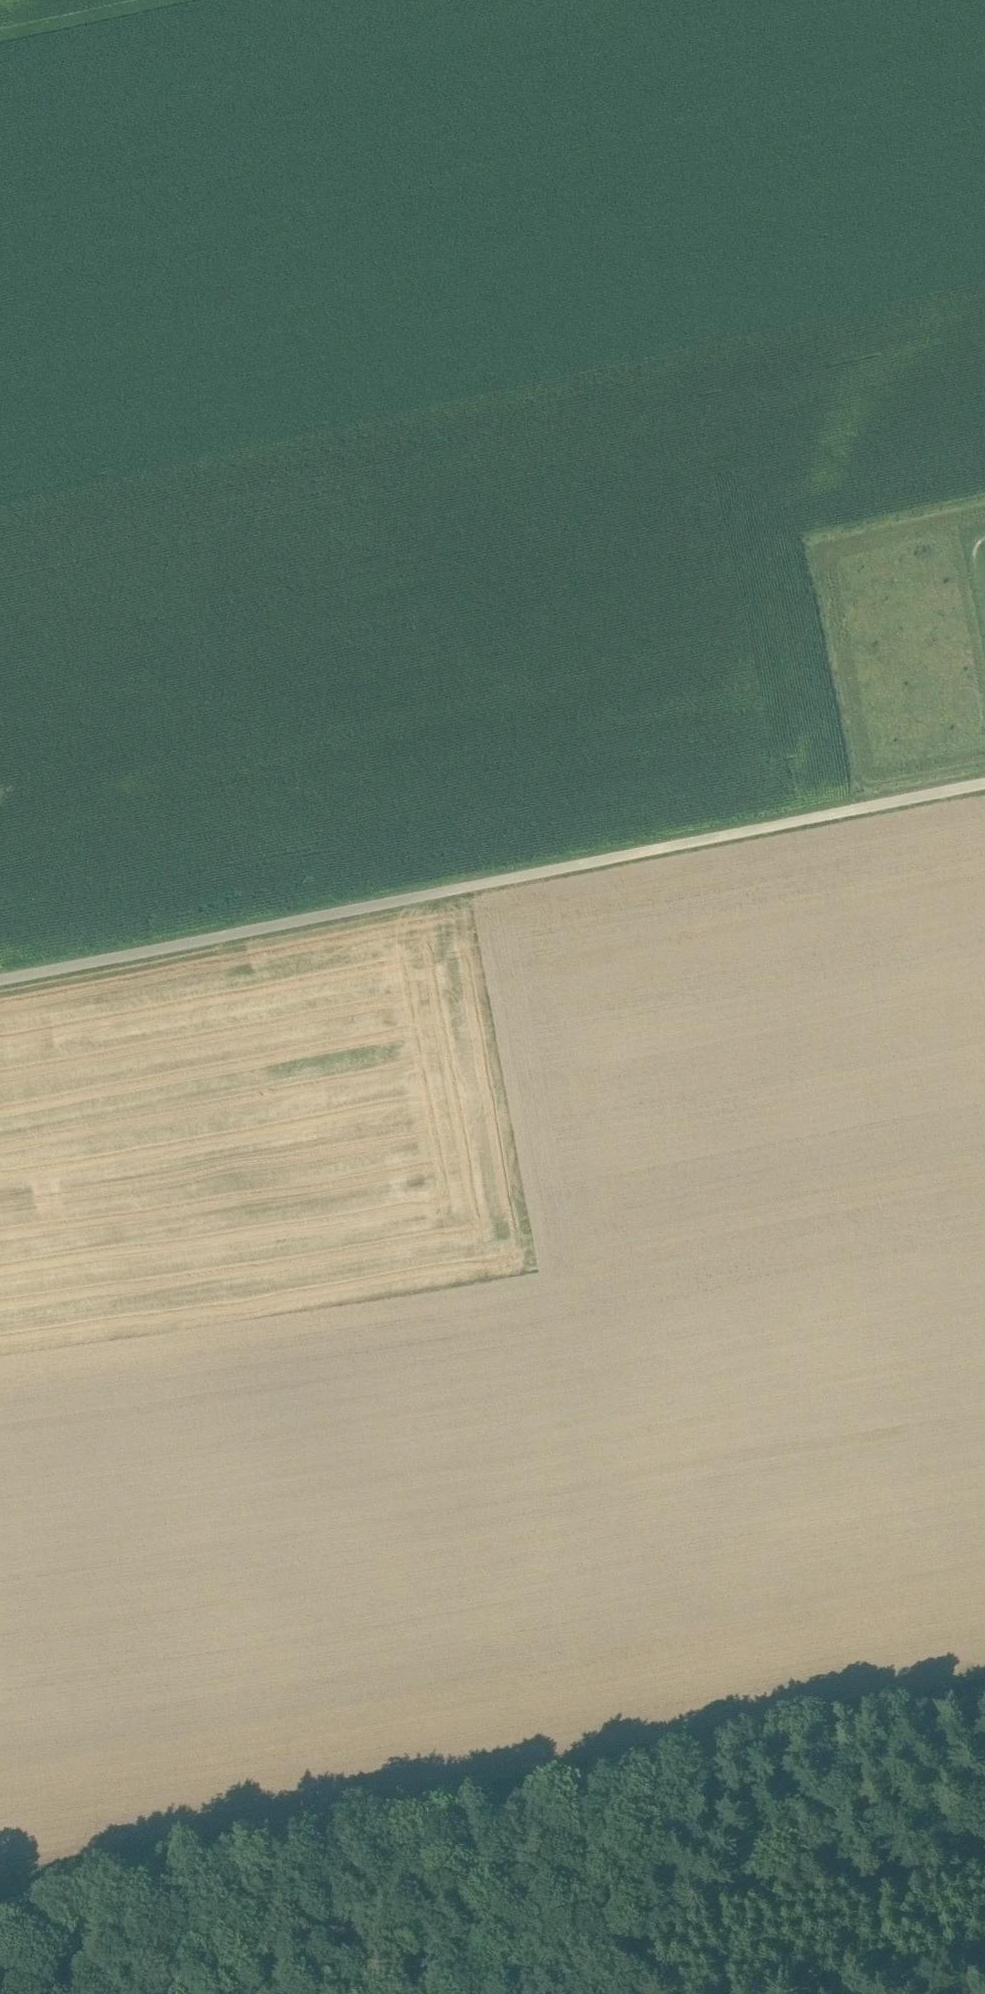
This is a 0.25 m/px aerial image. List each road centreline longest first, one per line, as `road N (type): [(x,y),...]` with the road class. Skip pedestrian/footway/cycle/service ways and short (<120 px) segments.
road 1 (track): [(0,980),(984,783)]
road 2 (track): [(591,1993),(429,1920),(363,1910),(77,1895),(0,1905)]

